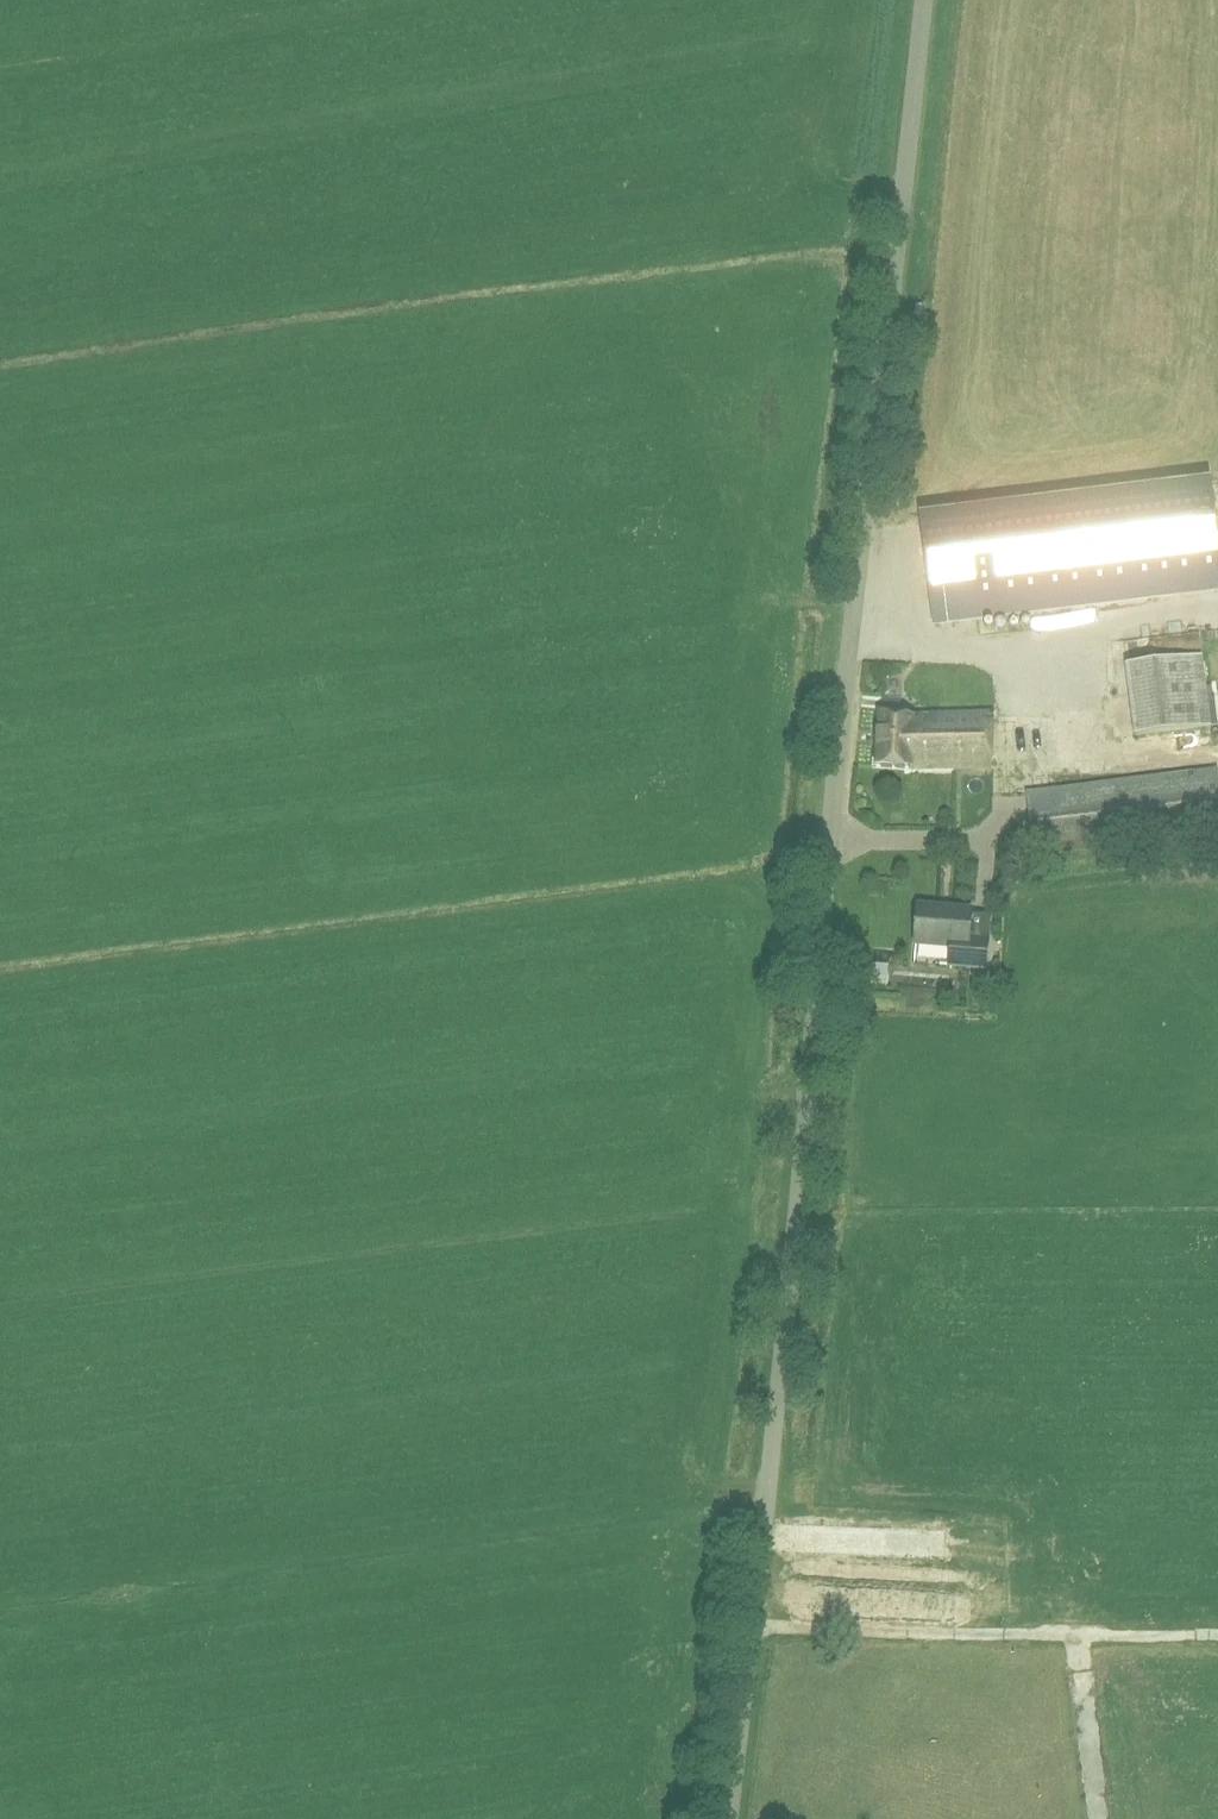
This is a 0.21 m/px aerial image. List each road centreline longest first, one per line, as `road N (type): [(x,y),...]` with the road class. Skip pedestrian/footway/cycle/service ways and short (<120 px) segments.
road 1 (unclassified): [(730,1818),(927,0)]

